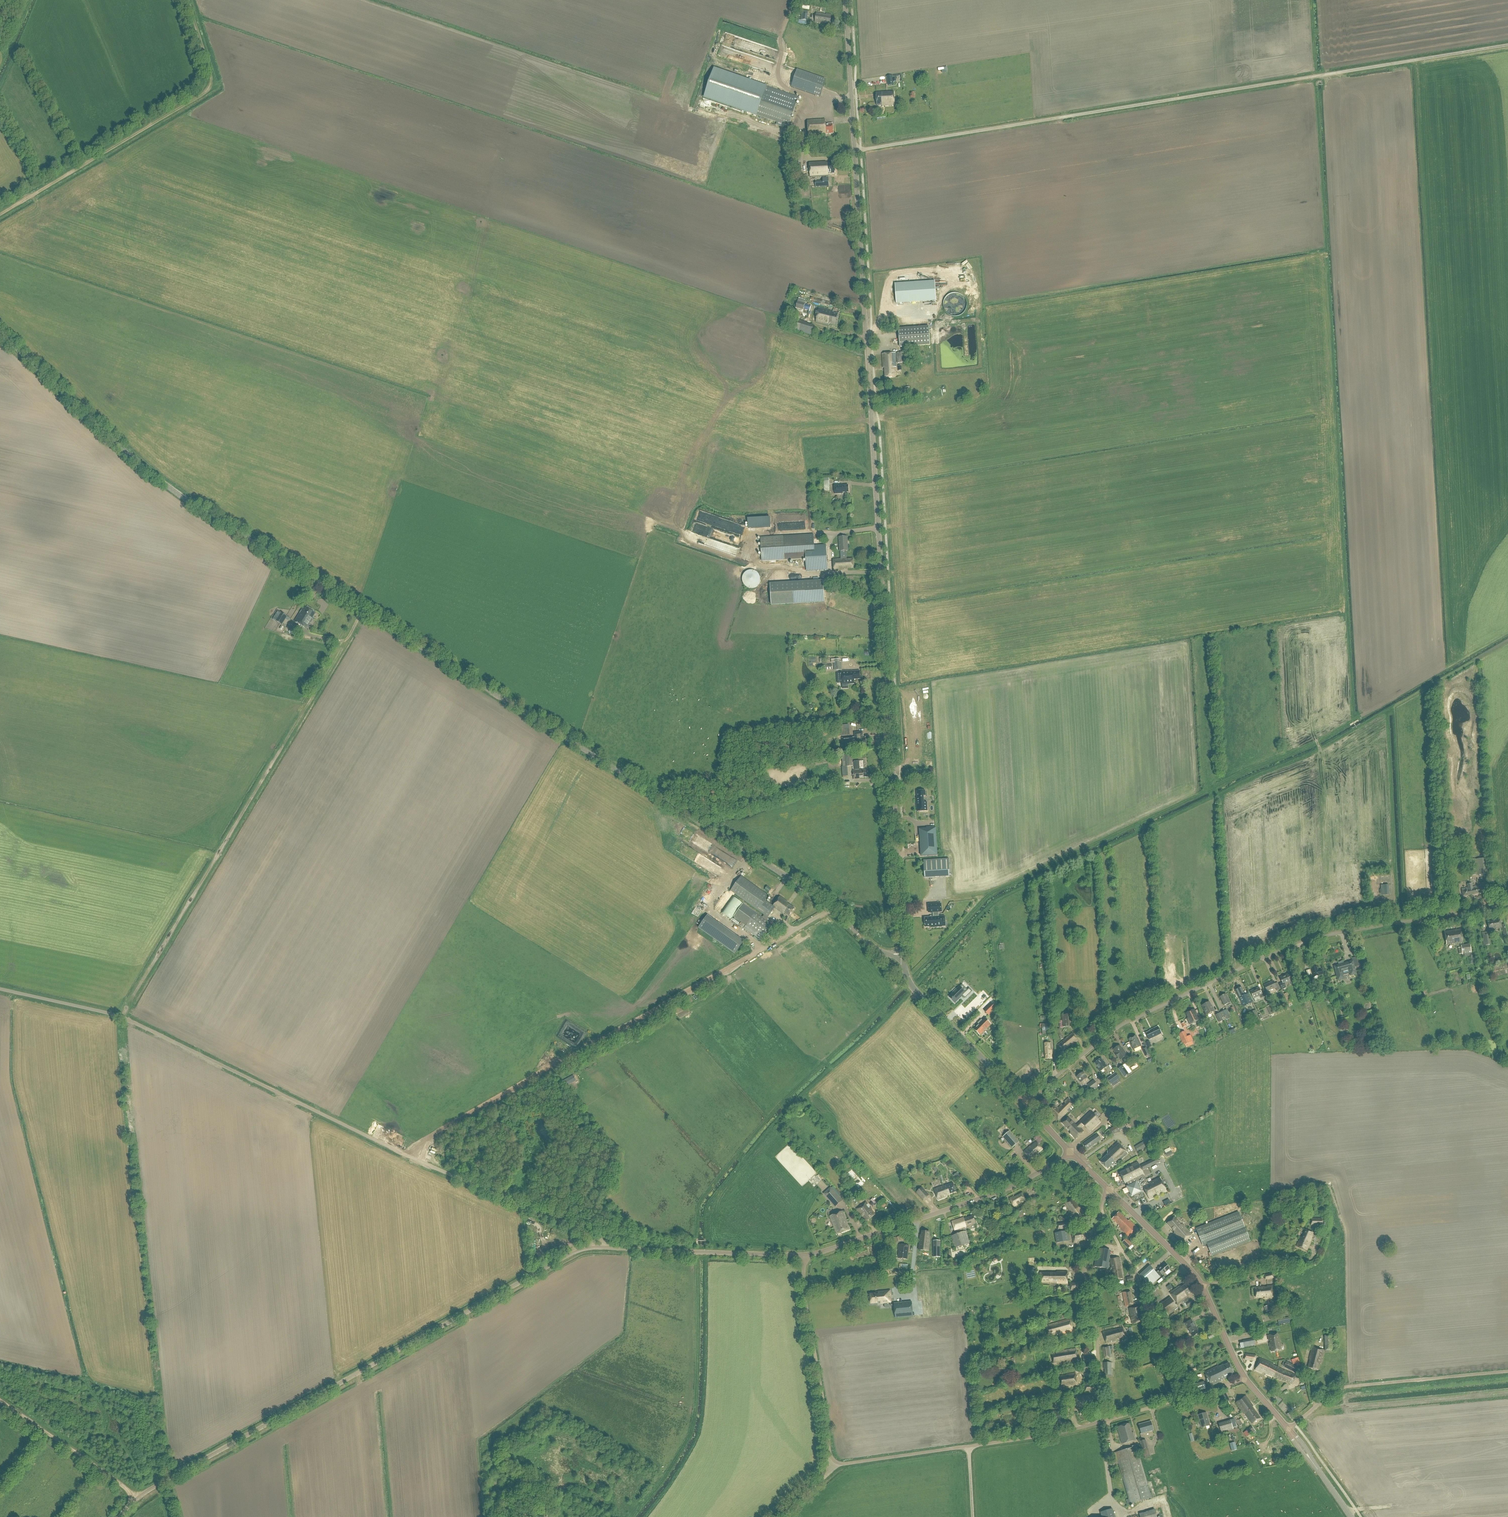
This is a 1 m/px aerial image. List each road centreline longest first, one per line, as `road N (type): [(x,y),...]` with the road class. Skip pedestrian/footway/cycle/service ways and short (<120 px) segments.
road 1 (tertiary): [(903,955),(873,948),(792,880),(201,510),(142,467),(0,333)]
road 2 (tertiary): [(903,955),(845,0)]
road 3 (unclassified): [(608,1248),(127,1019),(0,989)]
road 4 (track): [(854,151),(1507,46)]
road 5 (tertiary): [(120,1516),(152,1488),(573,1253),(608,1248)]
road 6 (unclassified): [(1026,1103),(1111,1031),(1290,945),(1507,903)]
road 7 (track): [(127,1019),(171,1477)]
road 8 (track): [(341,642),(122,1018)]
road 9 (track): [(414,1157),(430,1138),(755,952)]
road 10 (track): [(0,214),(204,93),(211,76),(188,0)]
road 11 (tertiary): [(804,1256),(979,1199),(1070,1152)]
road 12 (unclassified): [(1103,1421),(1084,1273),(1107,1189)]
road 13 (unclassified): [(1288,1429),(1340,1388),(1507,1371)]
road 14 (track): [(1188,1397),(1152,1336),(1141,1287),(1101,1208)]
road 15 (unclassified): [(835,1462),(804,1256)]
road 16 (tertiary): [(804,1256),(608,1248)]
road 17 (tertiary): [(1026,1103),(915,991),(903,955)]
road 18 (track): [(135,1500),(0,1401)]
road 19 (unclassified): [(1103,1421),(1246,1380)]
road 20 (unclassified): [(835,1462),(970,1446)]
road 21 (unclassified): [(970,1446),(1103,1421)]
road 22 (tertiary): [(1202,1285),(1107,1189)]

